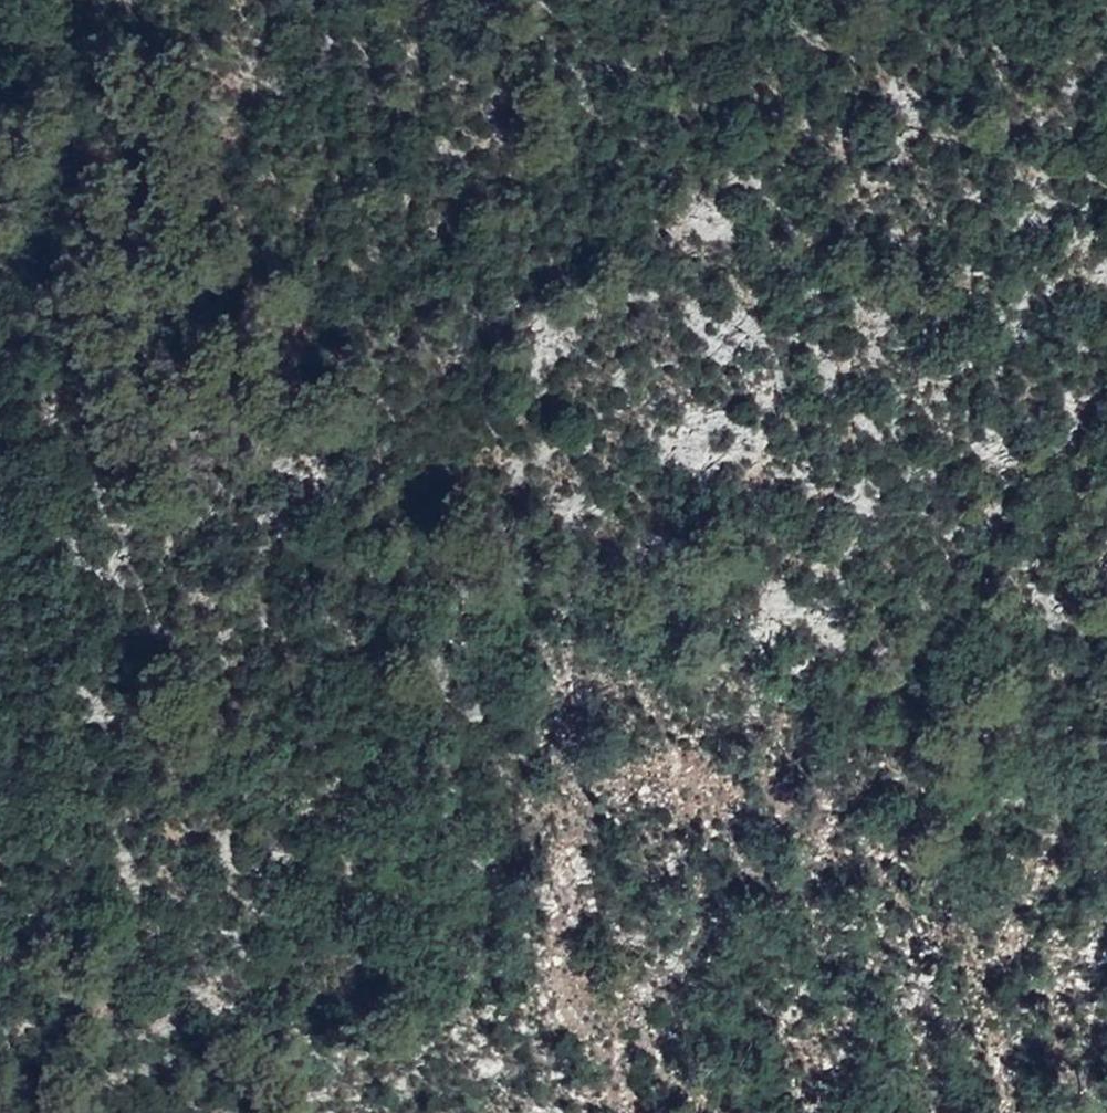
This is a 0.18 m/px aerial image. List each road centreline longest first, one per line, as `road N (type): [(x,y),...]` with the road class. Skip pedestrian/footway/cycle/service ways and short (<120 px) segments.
road 1 (track): [(1046,1112),(986,1066),(981,946),(802,912),(780,852),(829,811),(931,812),(1106,673)]

